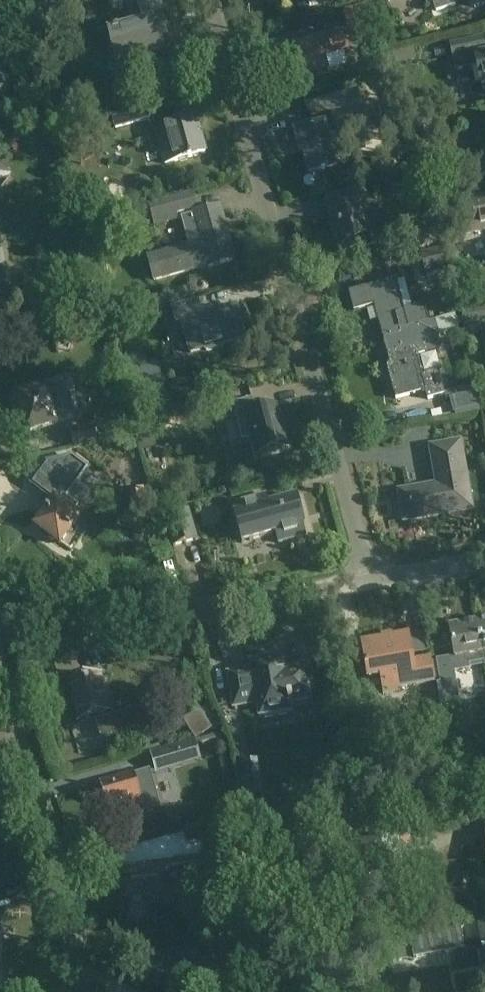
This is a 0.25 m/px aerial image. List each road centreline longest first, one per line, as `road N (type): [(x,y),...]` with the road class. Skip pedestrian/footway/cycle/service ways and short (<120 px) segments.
road 1 (residential): [(367,577),(215,0)]
road 2 (residential): [(0,616),(173,612),(367,577)]
road 3 (residential): [(73,991),(72,922),(0,687)]

